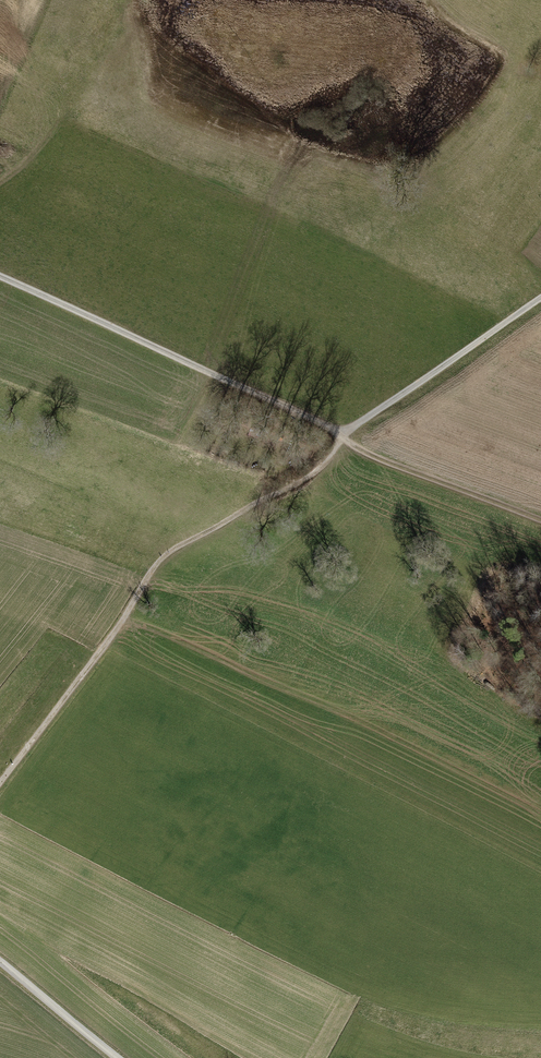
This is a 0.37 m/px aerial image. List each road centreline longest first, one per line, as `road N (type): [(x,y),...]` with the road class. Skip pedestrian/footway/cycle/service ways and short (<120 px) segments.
road 1 (track): [(0,781),(156,559),(305,479),(340,435)]
road 2 (track): [(340,435),(0,275)]
road 3 (track): [(340,435),(540,298)]
road 4 (track): [(340,435),(359,450),(540,520)]
road 5 (track): [(119,1057),(0,964)]

